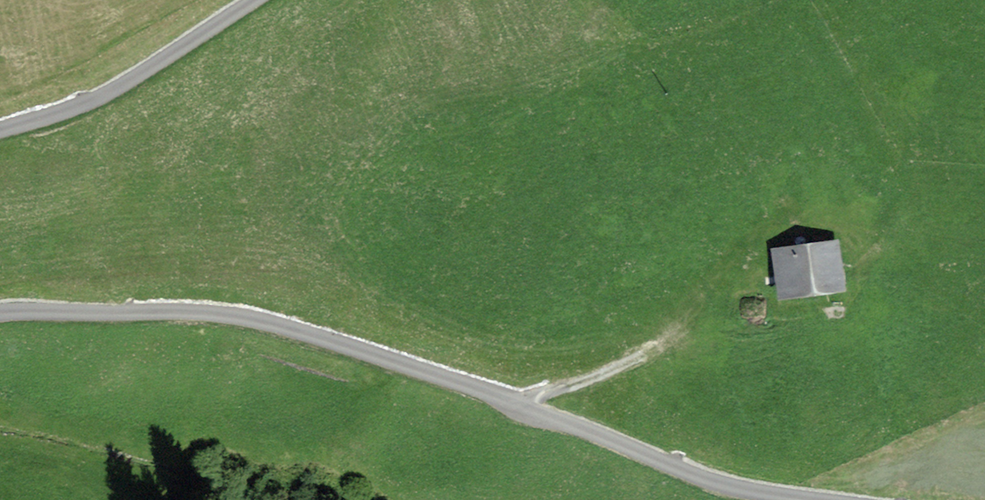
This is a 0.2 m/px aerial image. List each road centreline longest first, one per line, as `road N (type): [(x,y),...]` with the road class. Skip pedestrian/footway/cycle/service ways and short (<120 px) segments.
road 1 (residential): [(822,499),(708,478),(270,329),(189,318),(0,311)]
road 2 (residential): [(0,133),(100,97),(251,0)]
road 3 (track): [(646,353),(544,393),(534,413)]

